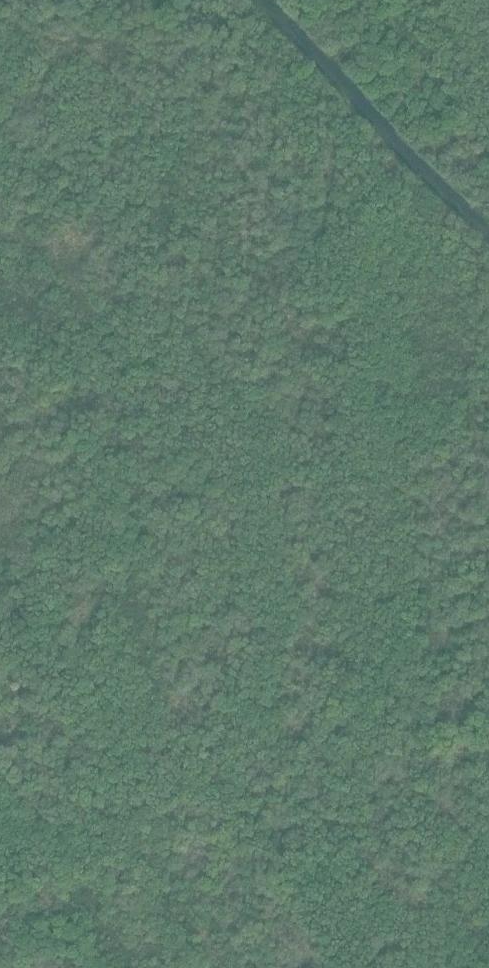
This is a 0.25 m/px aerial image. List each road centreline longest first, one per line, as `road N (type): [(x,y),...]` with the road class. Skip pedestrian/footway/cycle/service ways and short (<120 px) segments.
road 1 (track): [(488,238),(270,0)]

